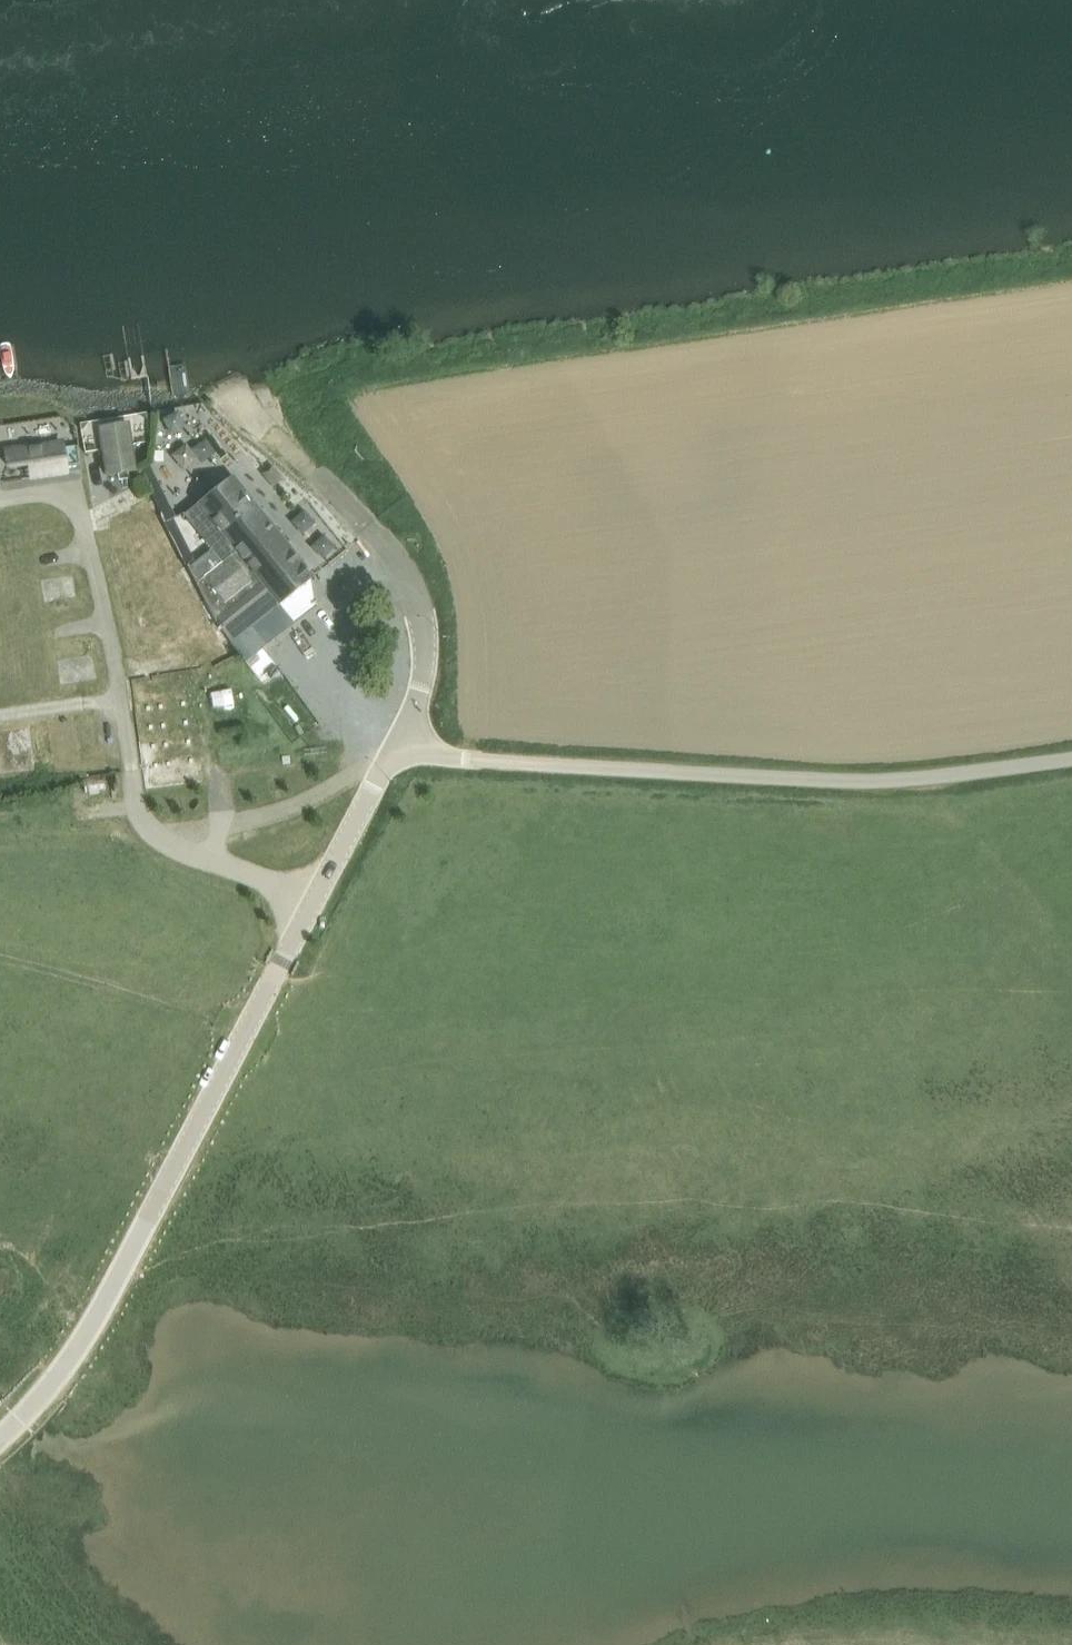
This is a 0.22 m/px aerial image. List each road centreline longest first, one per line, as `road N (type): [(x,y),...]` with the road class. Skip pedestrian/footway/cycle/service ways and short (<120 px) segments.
road 1 (unclassified): [(0,1437),(44,1400),(92,1328),(395,754)]
road 2 (unclassified): [(1071,758),(912,780),(828,781),(395,754)]

